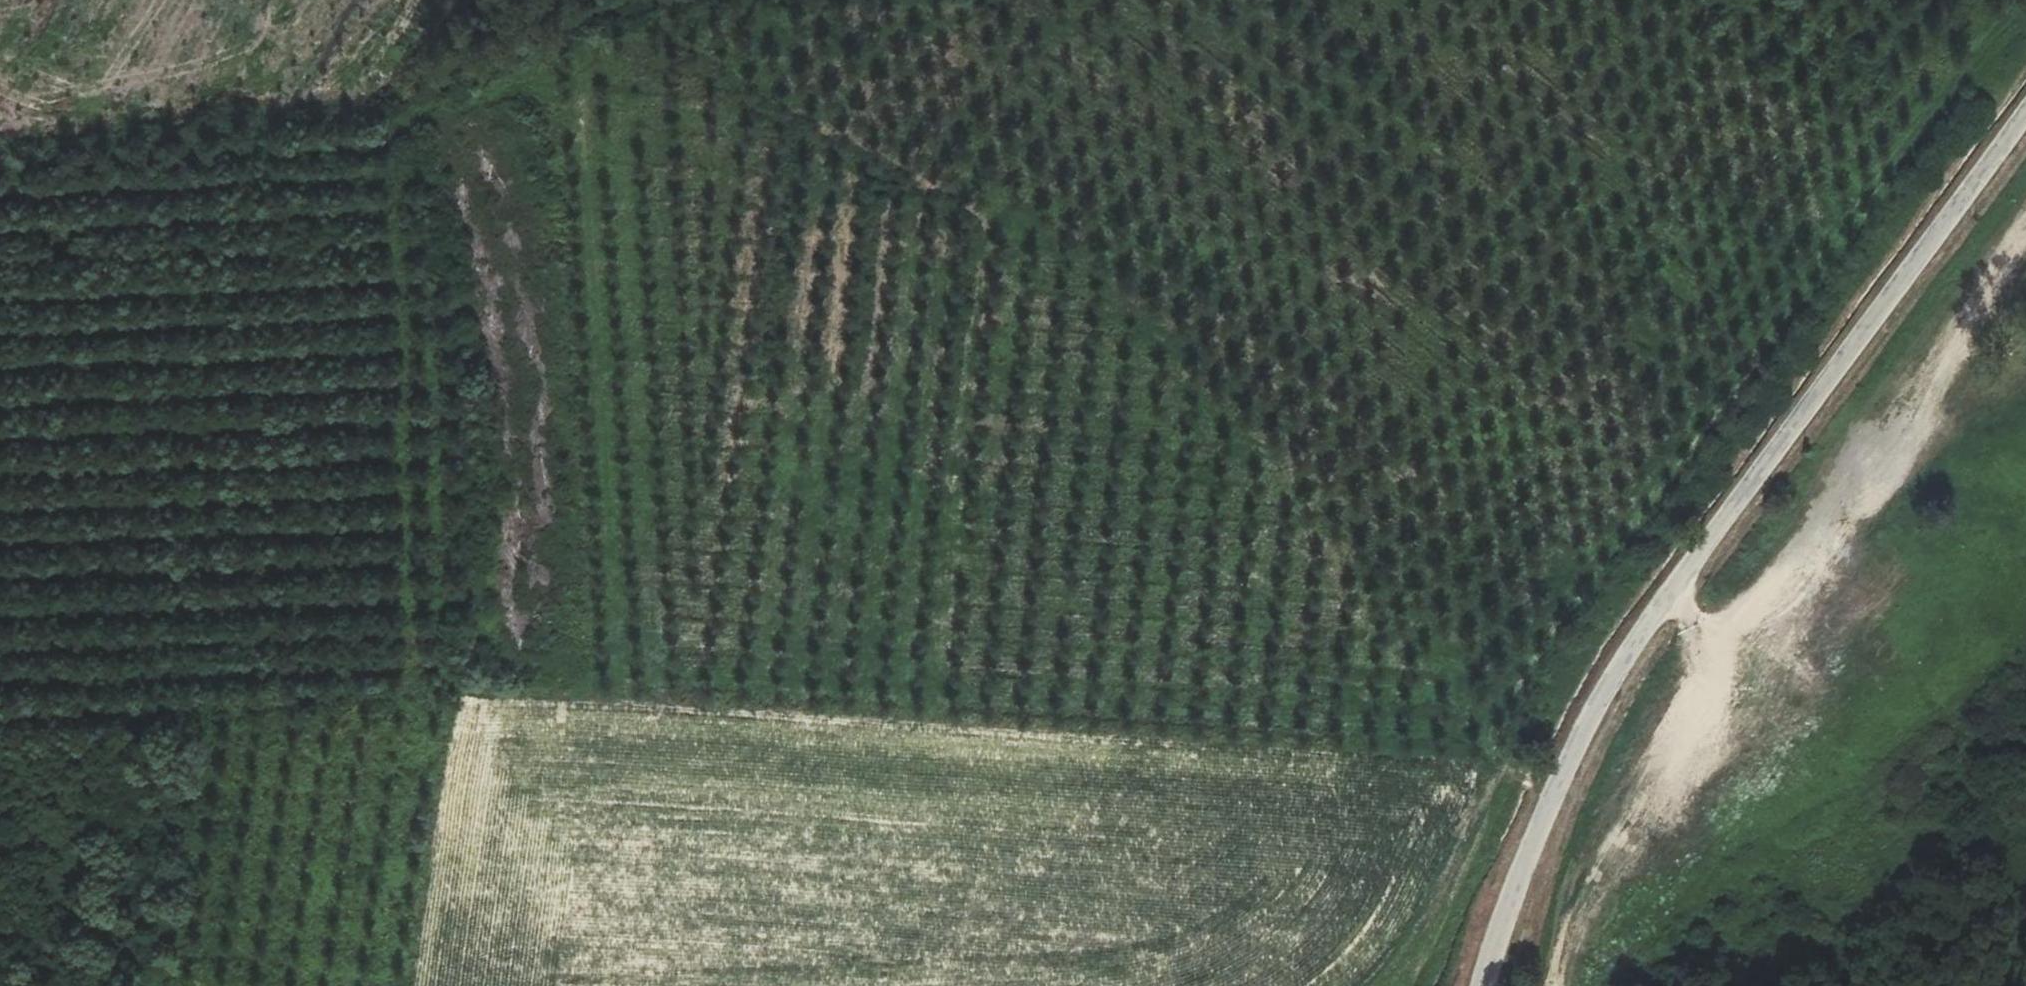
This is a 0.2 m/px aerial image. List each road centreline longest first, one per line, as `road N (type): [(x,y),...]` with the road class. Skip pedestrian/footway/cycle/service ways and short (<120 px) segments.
road 1 (unclassified): [(1485,985),(1620,664),(2025,111)]
road 2 (track): [(1675,589),(1705,649),(1684,718),(1561,946),(1554,985)]

